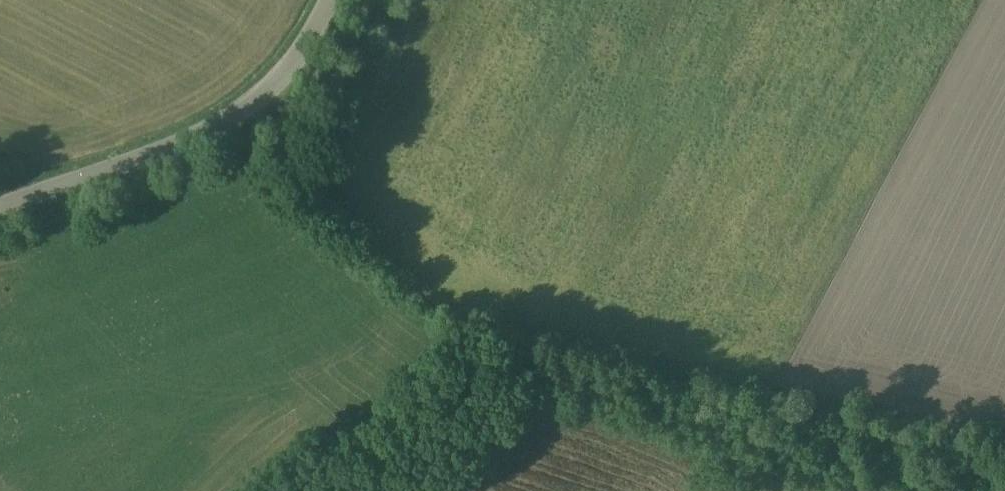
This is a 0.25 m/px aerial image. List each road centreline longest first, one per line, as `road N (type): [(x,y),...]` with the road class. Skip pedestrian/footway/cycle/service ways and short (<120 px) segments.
road 1 (unclassified): [(0,207),(186,142),(248,109),(299,54),(328,0)]

